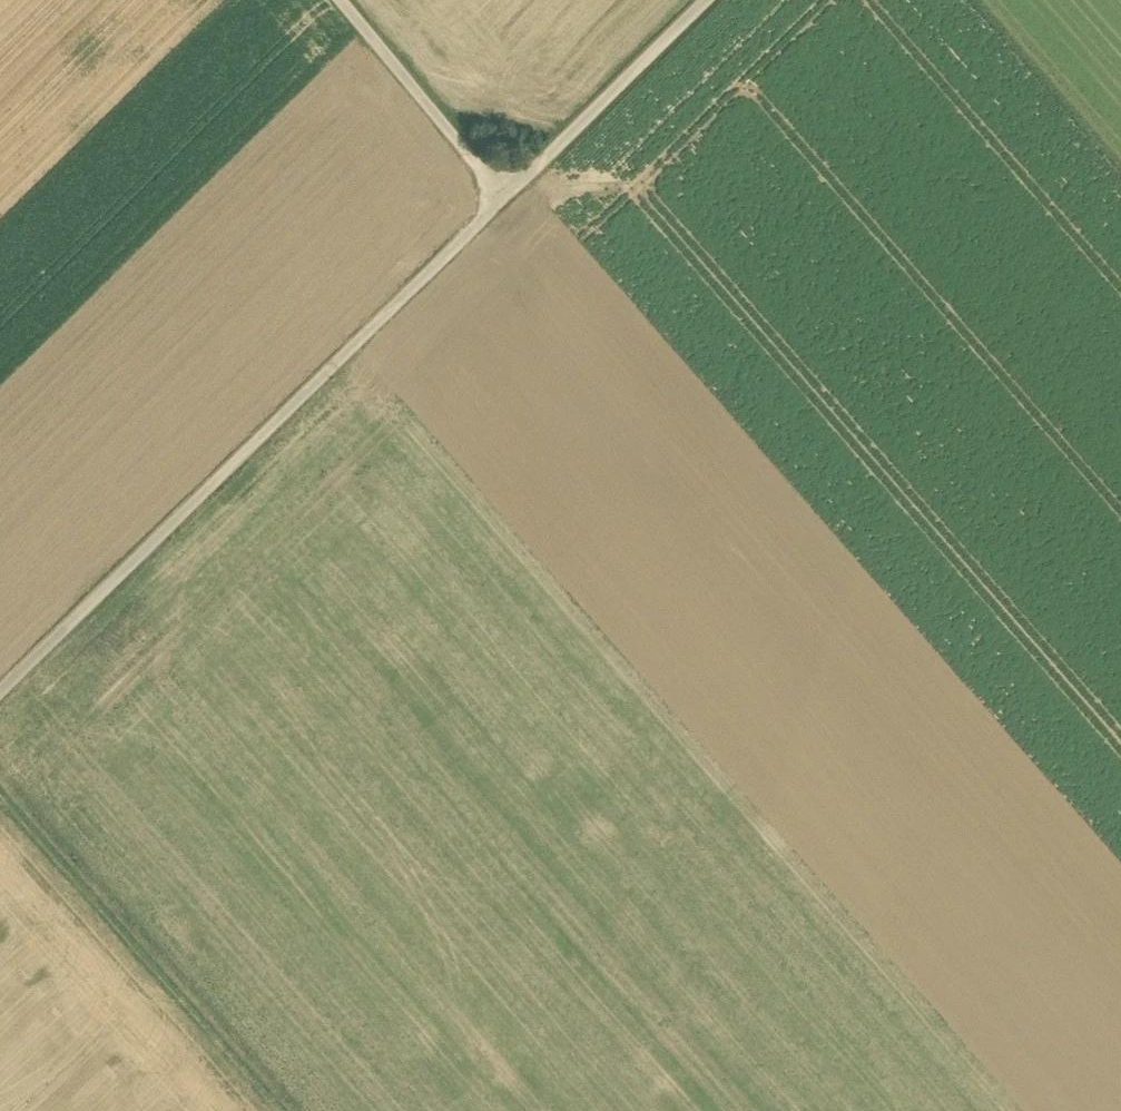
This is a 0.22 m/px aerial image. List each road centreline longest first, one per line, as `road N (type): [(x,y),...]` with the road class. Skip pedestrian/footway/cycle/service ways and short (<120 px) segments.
road 1 (track): [(0,697),(705,0)]
road 2 (track): [(287,1110),(0,785)]
road 3 (track): [(505,197),(343,0)]

